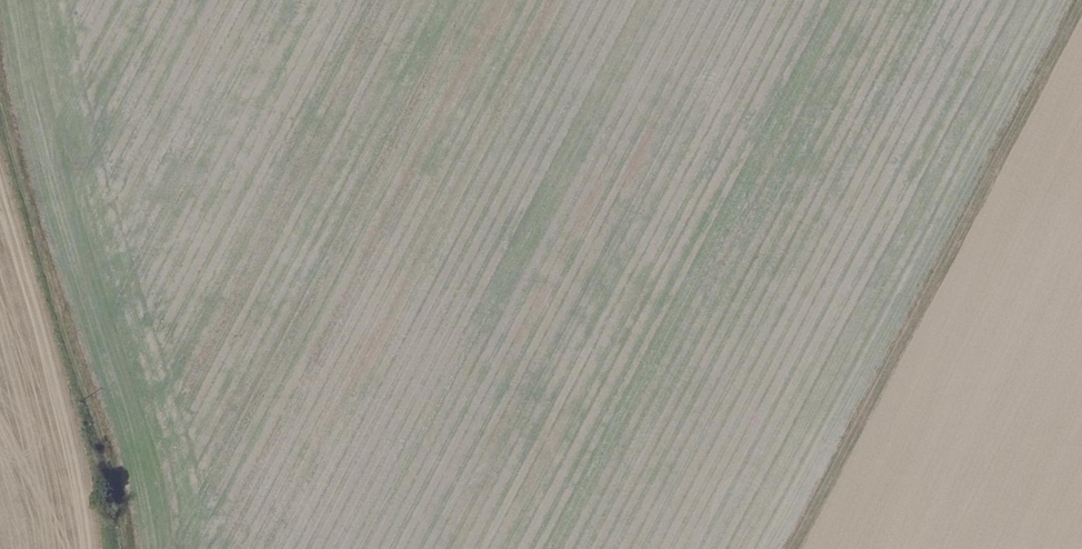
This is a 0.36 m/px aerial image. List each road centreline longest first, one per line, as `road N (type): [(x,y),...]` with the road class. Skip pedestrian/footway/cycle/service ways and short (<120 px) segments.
road 1 (track): [(794,548),(1081,0)]
road 2 (track): [(129,548),(119,482),(27,200),(0,80)]

